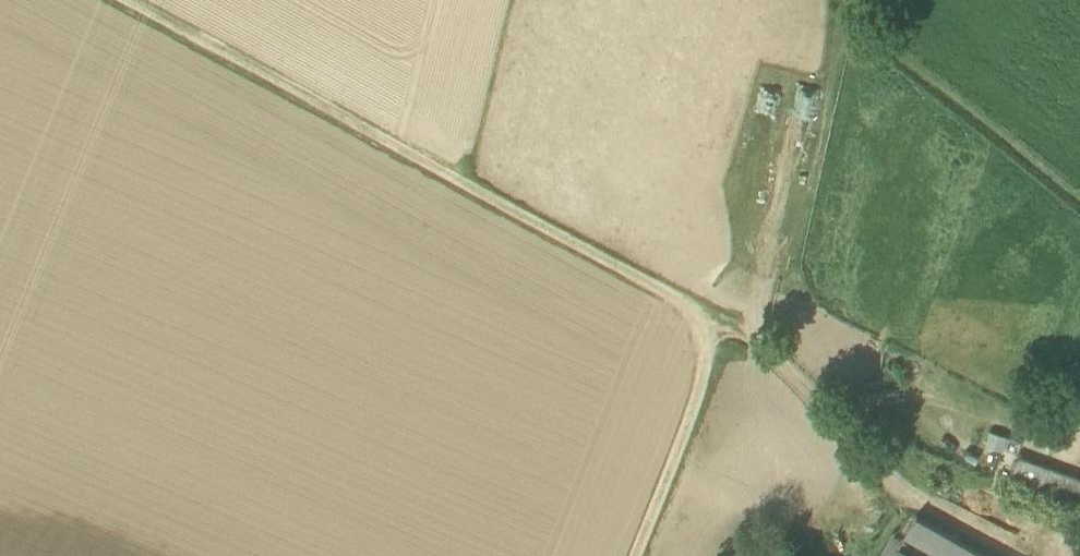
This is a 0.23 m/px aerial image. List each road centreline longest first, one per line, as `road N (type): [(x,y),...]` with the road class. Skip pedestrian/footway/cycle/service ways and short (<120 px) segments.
road 1 (track): [(110,0),(727,329),(922,499)]
road 2 (track): [(841,5),(831,106),(794,271),(811,308),(859,383),(1042,439)]
road 3 (track): [(841,5),(1079,196)]
road 4 (track): [(637,555),(727,329)]

